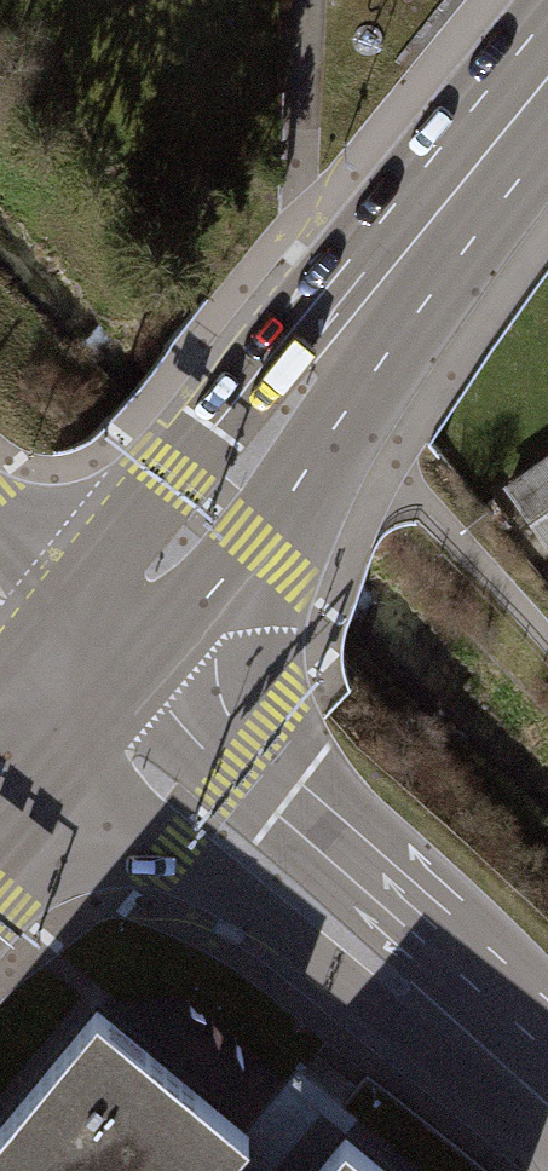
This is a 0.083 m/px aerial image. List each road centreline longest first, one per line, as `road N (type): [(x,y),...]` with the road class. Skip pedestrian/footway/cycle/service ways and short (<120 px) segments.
road 1 (primary): [(547,14),(42,630)]
road 2 (primary): [(125,706),(255,548),(547,146)]
road 3 (unclassified): [(125,706),(547,1073)]
road 4 (primary): [(0,861),(125,706)]

